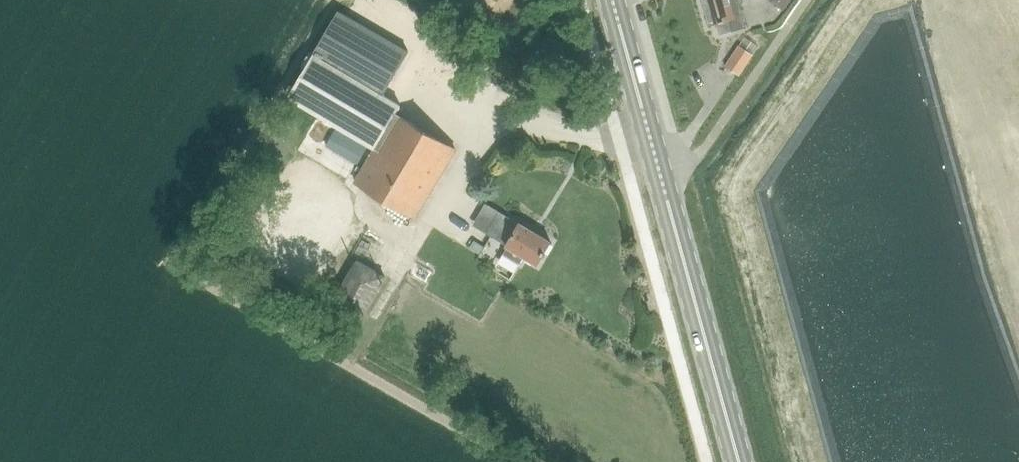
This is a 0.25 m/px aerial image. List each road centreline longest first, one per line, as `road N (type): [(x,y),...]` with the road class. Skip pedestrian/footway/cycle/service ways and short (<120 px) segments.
road 1 (secondary): [(739,461),(613,0)]

